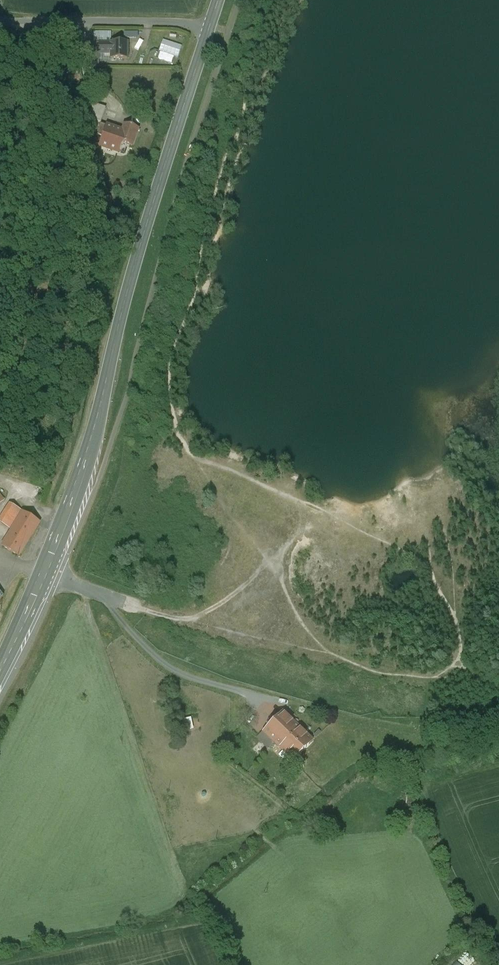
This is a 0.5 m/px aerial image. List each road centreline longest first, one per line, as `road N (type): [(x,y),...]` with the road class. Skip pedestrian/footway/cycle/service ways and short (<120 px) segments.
road 1 (secondary): [(0,669),(95,438),(134,267),(209,27)]
road 2 (unclassified): [(0,20),(209,27)]

